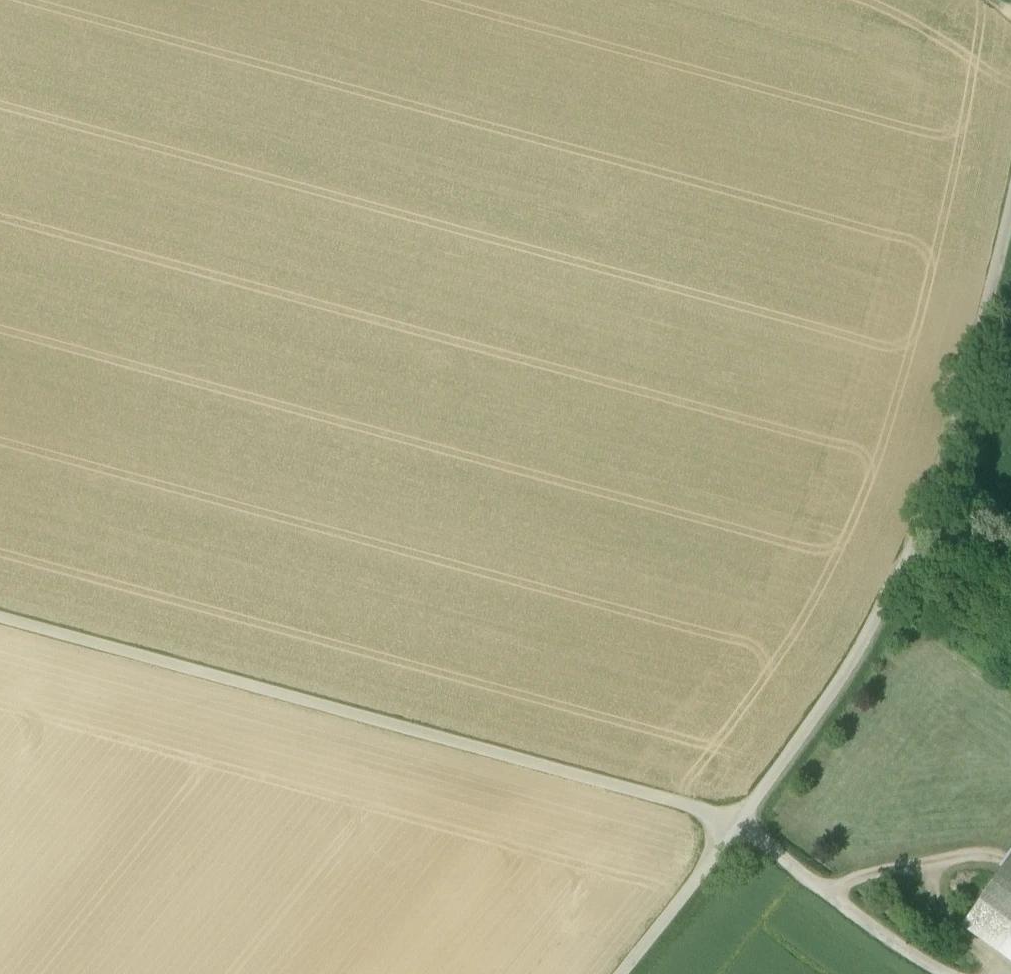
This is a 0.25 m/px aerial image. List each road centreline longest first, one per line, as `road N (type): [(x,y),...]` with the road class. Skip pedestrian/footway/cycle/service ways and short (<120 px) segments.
road 1 (track): [(0,616),(741,822)]
road 2 (track): [(950,973),(741,822)]
road 3 (track): [(838,893),(869,874),(979,850),(998,857)]

